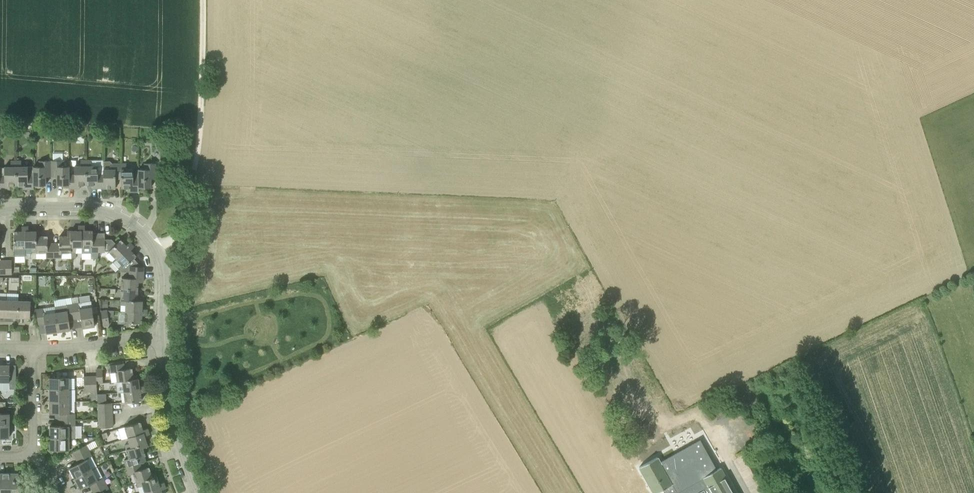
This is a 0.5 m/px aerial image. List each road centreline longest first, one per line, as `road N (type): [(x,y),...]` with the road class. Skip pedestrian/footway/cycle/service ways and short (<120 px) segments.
road 1 (track): [(155,248),(187,228),(203,0)]
road 2 (residential): [(163,338),(163,265),(134,225),(106,210),(0,210)]
road 3 (residential): [(194,492),(168,410),(163,338)]
road 4 (residential): [(32,348),(163,338)]

